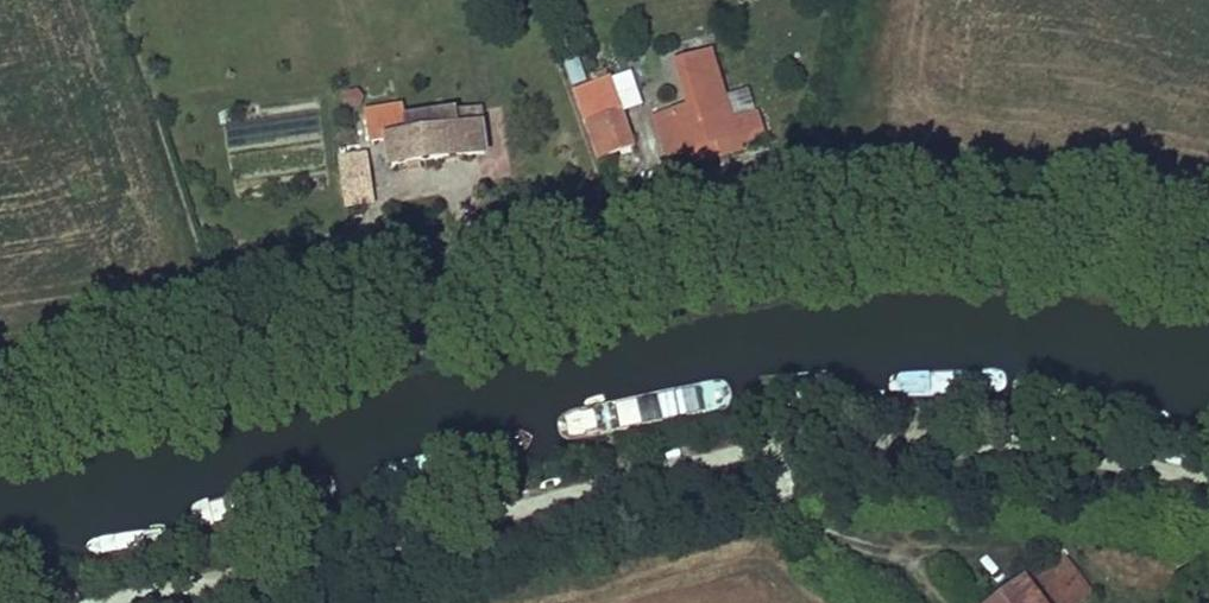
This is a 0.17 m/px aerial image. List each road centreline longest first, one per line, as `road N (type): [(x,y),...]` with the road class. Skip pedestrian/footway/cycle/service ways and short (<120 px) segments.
road 1 (track): [(110,602),(772,450),(1012,451),(1208,483)]
road 2 (track): [(460,602),(743,548),(788,503)]
road 3 (track): [(772,450),(788,503),(841,541),(910,566),(940,602)]

